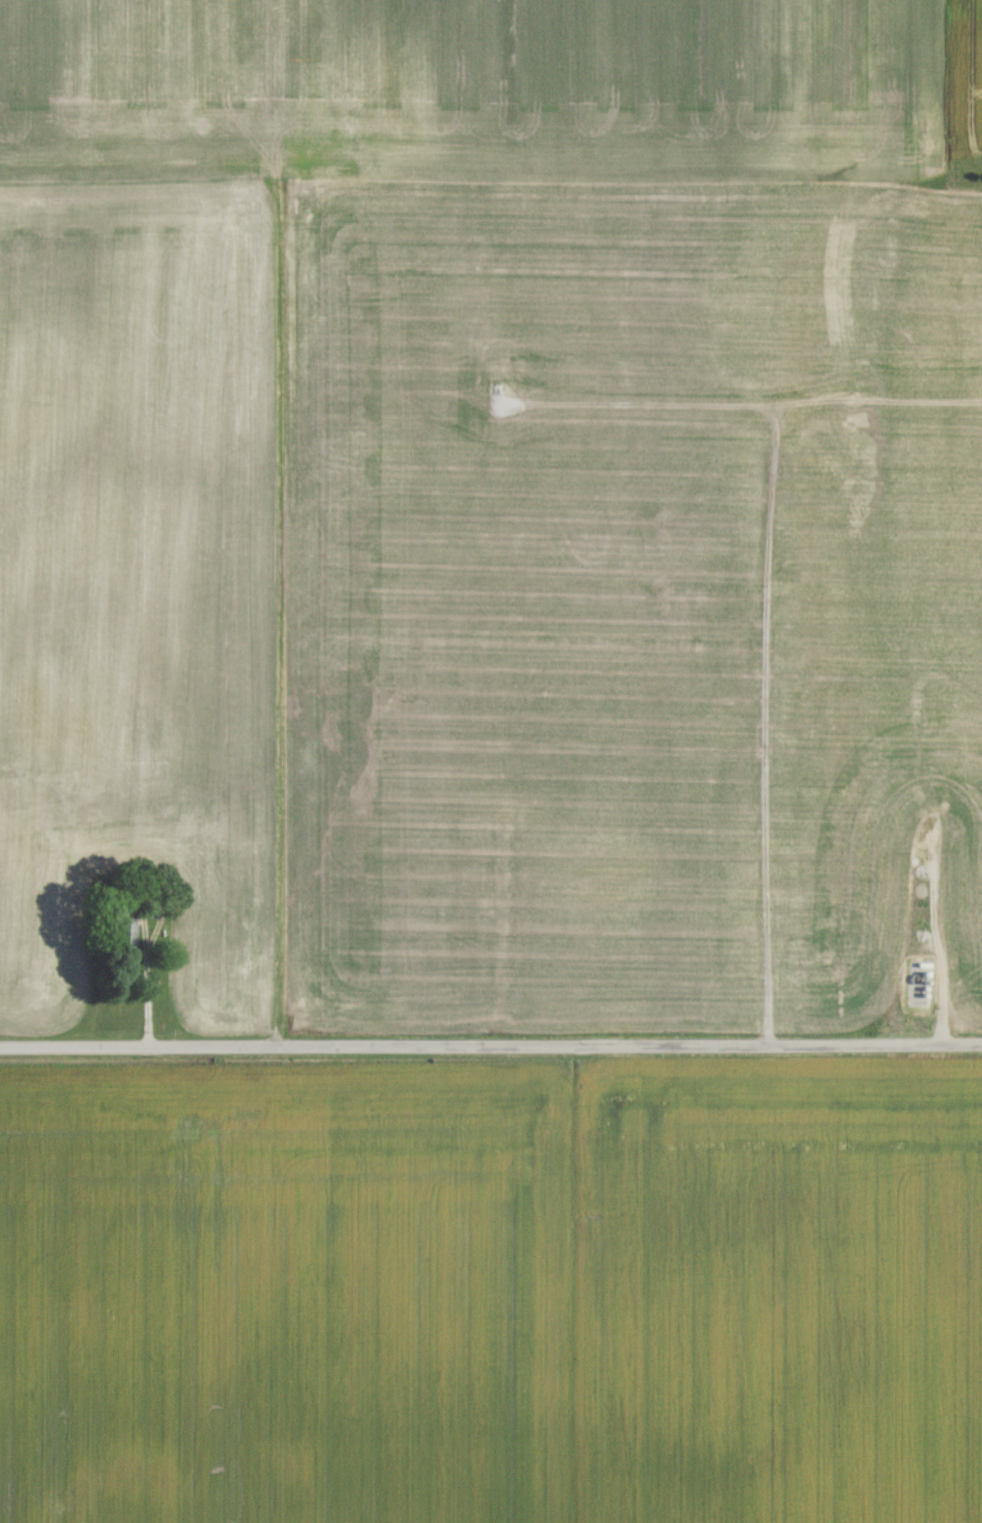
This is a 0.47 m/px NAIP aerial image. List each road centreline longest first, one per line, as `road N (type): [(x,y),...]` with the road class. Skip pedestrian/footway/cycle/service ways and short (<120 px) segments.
road 1 (residential): [(981,1050),(0,1054)]

